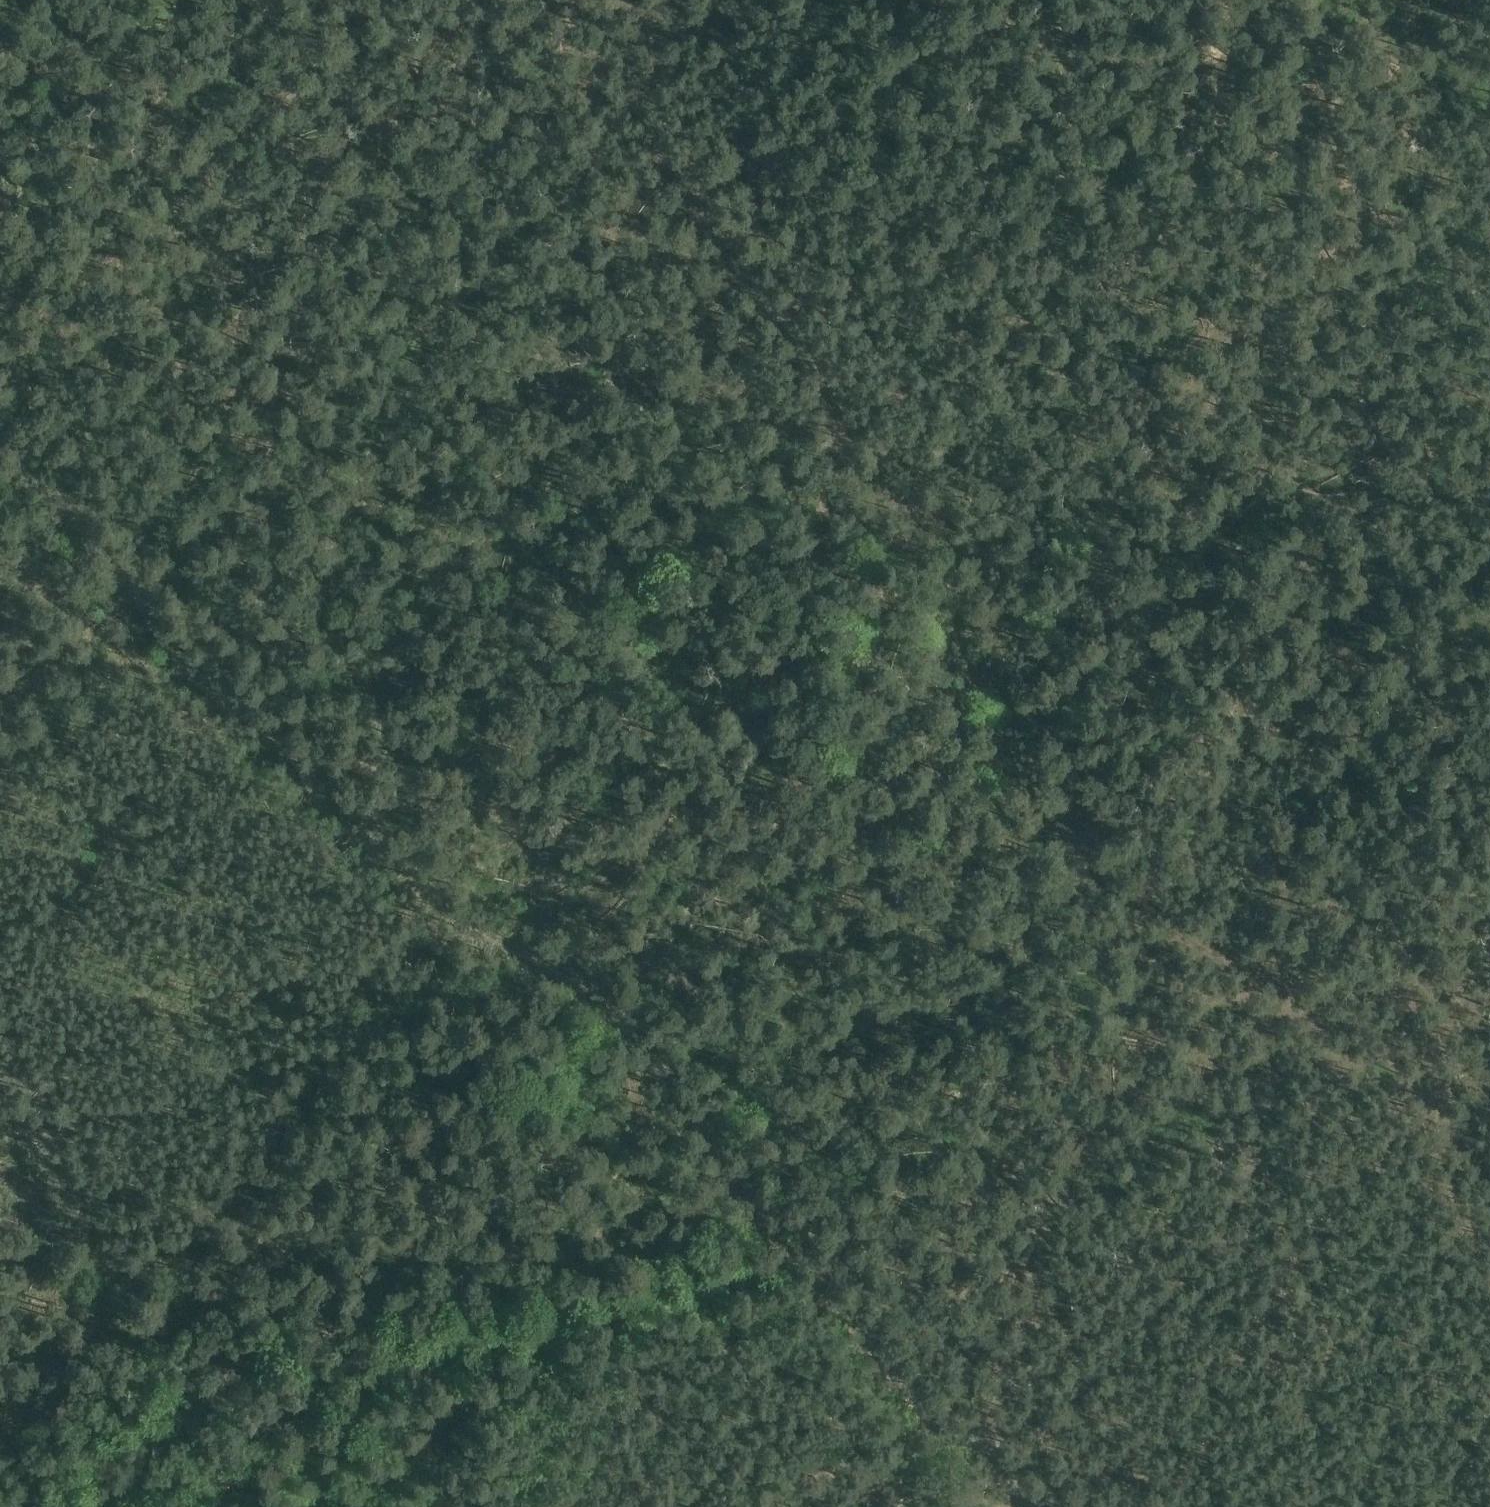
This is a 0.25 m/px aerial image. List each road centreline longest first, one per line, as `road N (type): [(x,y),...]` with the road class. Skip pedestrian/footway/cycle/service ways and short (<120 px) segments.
road 1 (track): [(0,414),(195,669),(478,931),(573,977),(643,1032),(747,1187),(908,1392),(955,1431)]
road 2 (track): [(892,1506),(932,1492),(1029,1505)]

